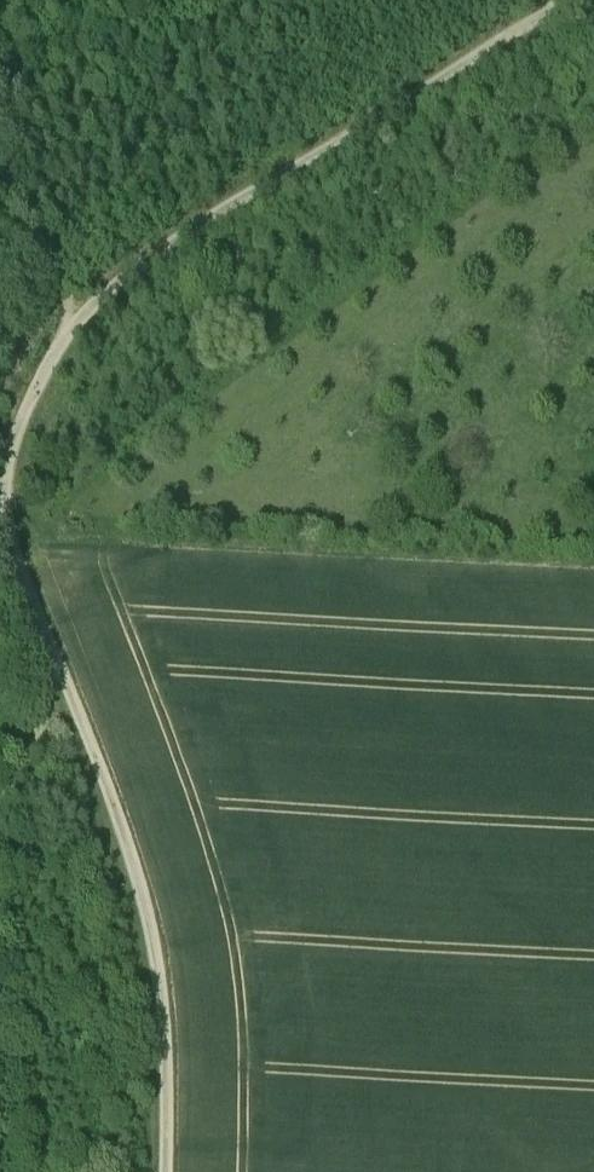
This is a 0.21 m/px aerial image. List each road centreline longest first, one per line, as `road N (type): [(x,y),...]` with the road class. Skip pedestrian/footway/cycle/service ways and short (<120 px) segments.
road 1 (track): [(569,0),(235,208),(85,320)]
road 2 (track): [(164,1171),(155,959),(105,790),(55,670)]
road 3 (track): [(55,670),(9,550),(6,495),(42,386),(85,320)]
road 4 (track): [(55,670),(38,740),(0,809)]

